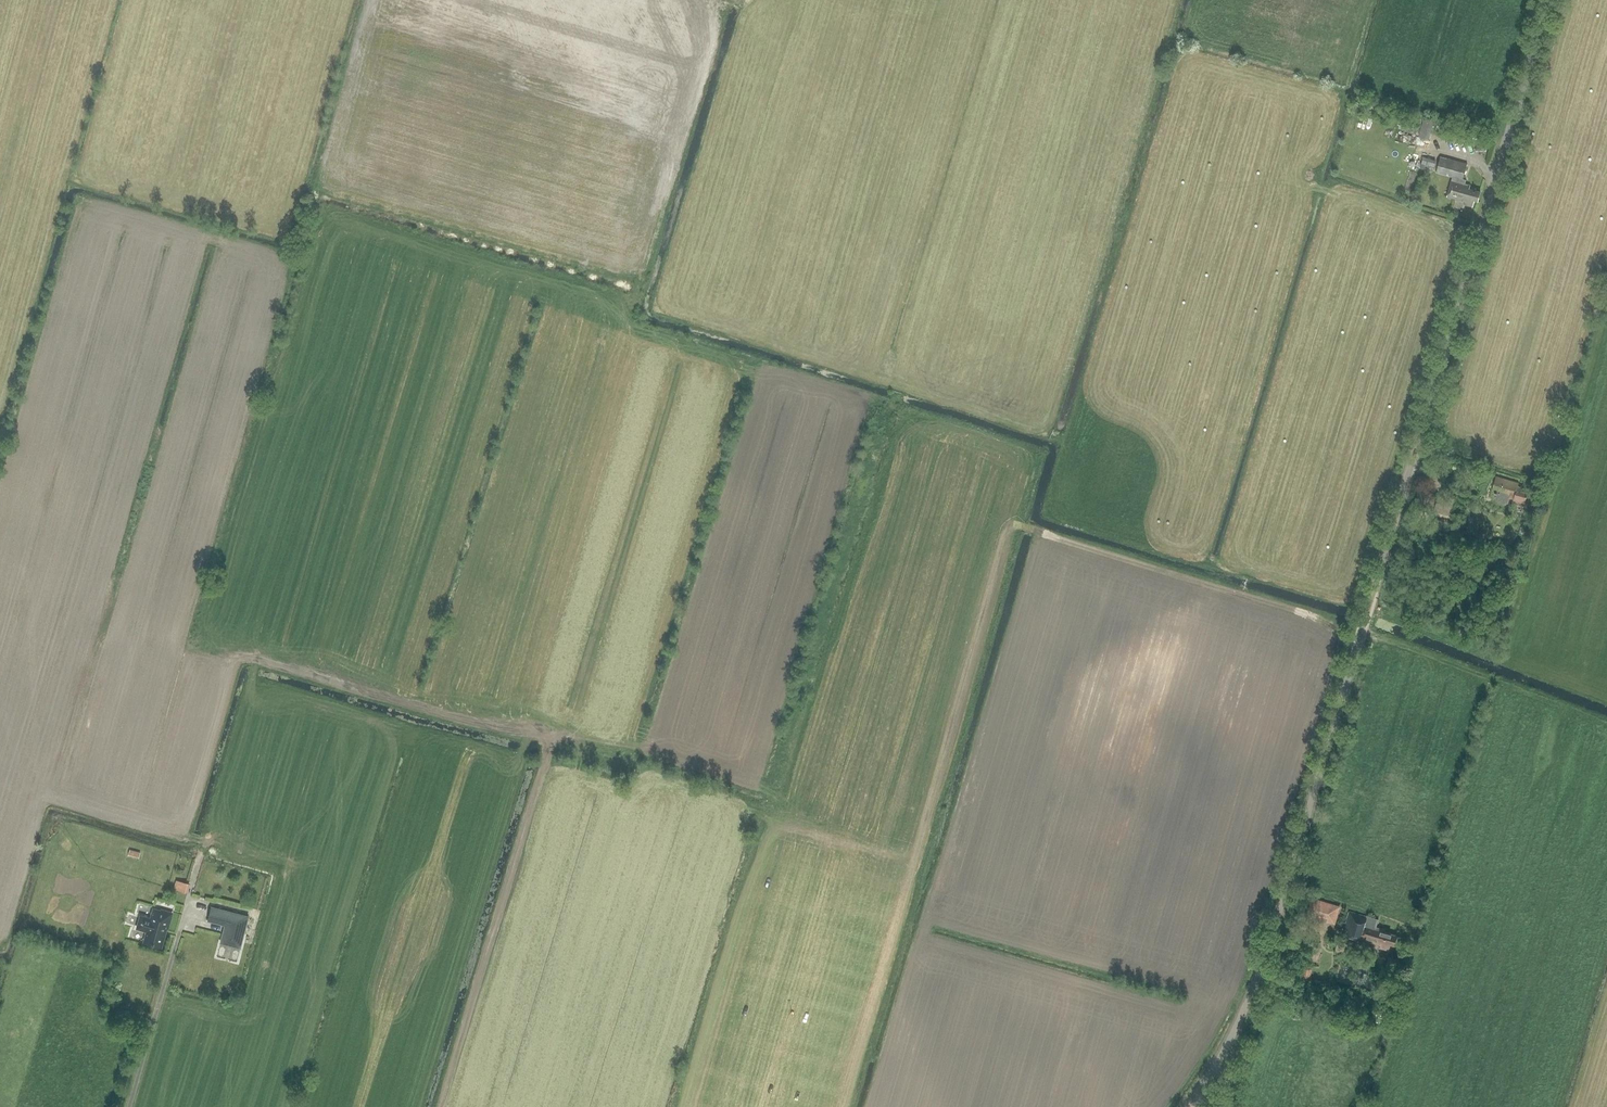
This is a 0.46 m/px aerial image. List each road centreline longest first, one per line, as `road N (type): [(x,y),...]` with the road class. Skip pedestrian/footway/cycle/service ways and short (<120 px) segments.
road 1 (unclassified): [(1189,1106),(1238,1023),(1274,933),(1551,0)]

